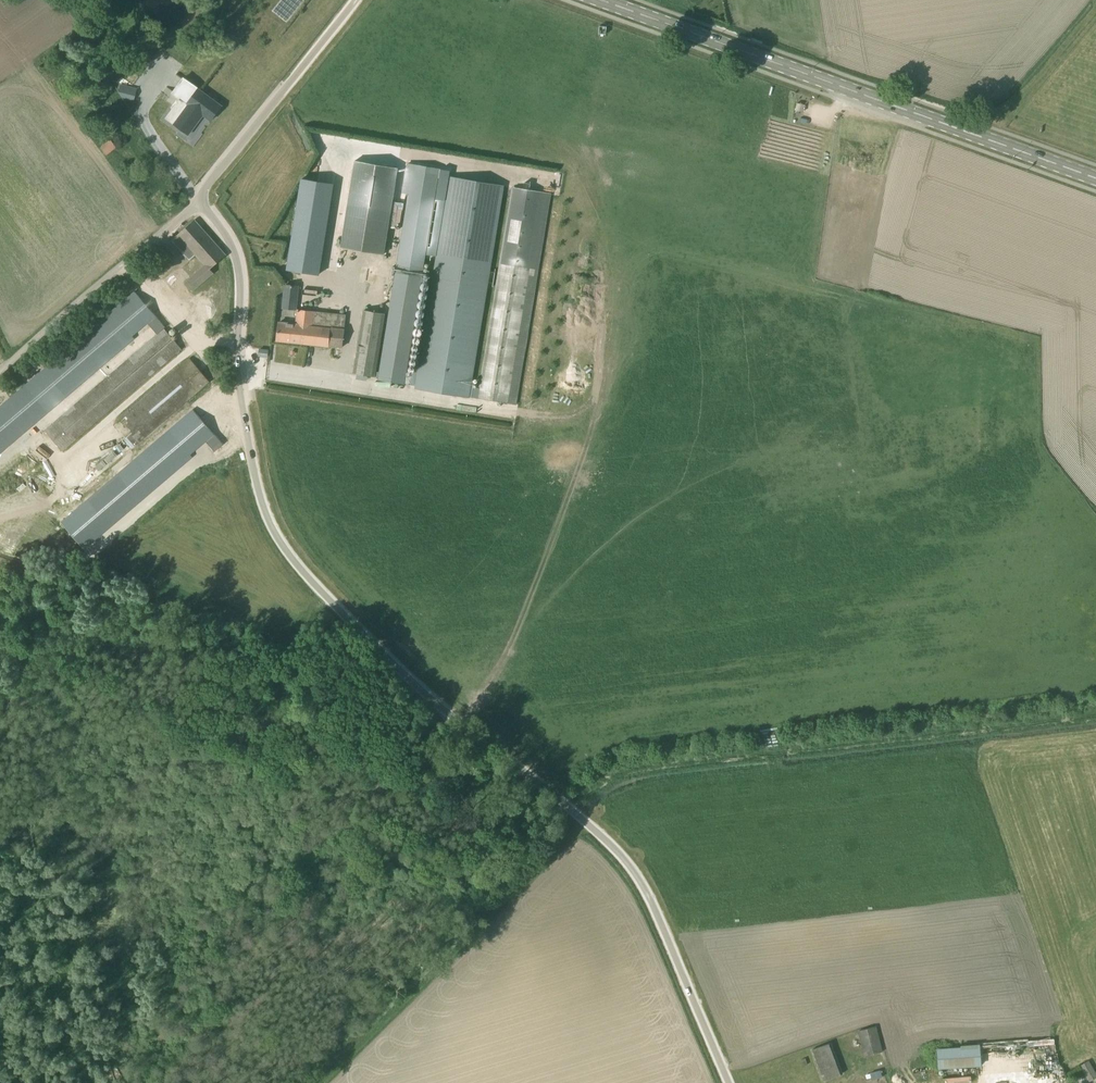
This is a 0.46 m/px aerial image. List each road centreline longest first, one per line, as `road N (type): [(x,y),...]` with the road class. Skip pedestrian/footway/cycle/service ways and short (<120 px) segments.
road 1 (unclassified): [(729,1082),(634,868),(294,565),(256,482),(242,398),(238,250),(205,195)]
road 2 (primary): [(1095,178),(599,0)]
road 3 (unclassified): [(205,195),(0,377)]
road 4 (unclassified): [(205,195),(260,134),(357,0)]

